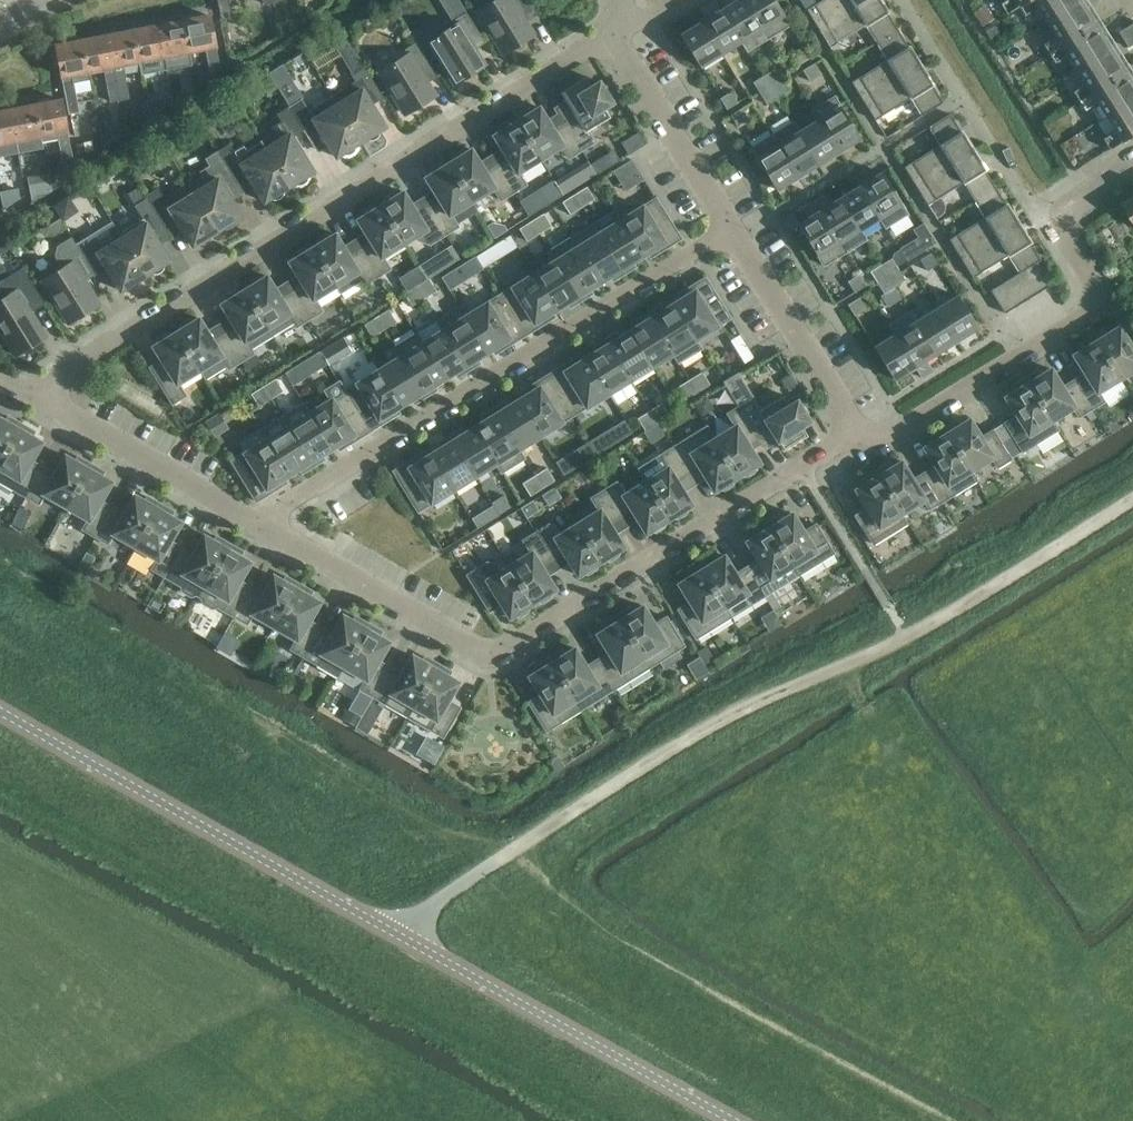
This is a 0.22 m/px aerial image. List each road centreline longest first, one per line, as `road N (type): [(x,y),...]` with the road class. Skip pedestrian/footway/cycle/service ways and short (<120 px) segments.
road 1 (track): [(478,872),(727,718),(906,638),(1132,500)]
road 2 (residential): [(29,396),(616,41)]
road 3 (residential): [(258,526),(733,231)]
road 4 (residential): [(864,433),(891,439),(1087,320),(1099,297),(1095,279),(1056,218),(1132,171)]
road 5 (tertiary): [(392,932),(0,710)]
road 6 (residential): [(491,662),(864,433)]
road 7 (tertiary): [(732,1120),(392,932)]
road 8 (residential): [(491,662),(258,526)]
road 9 (residential): [(258,526),(29,396)]
road 10 (residential): [(864,433),(733,231)]
road 11 (residential): [(733,231),(616,41)]

